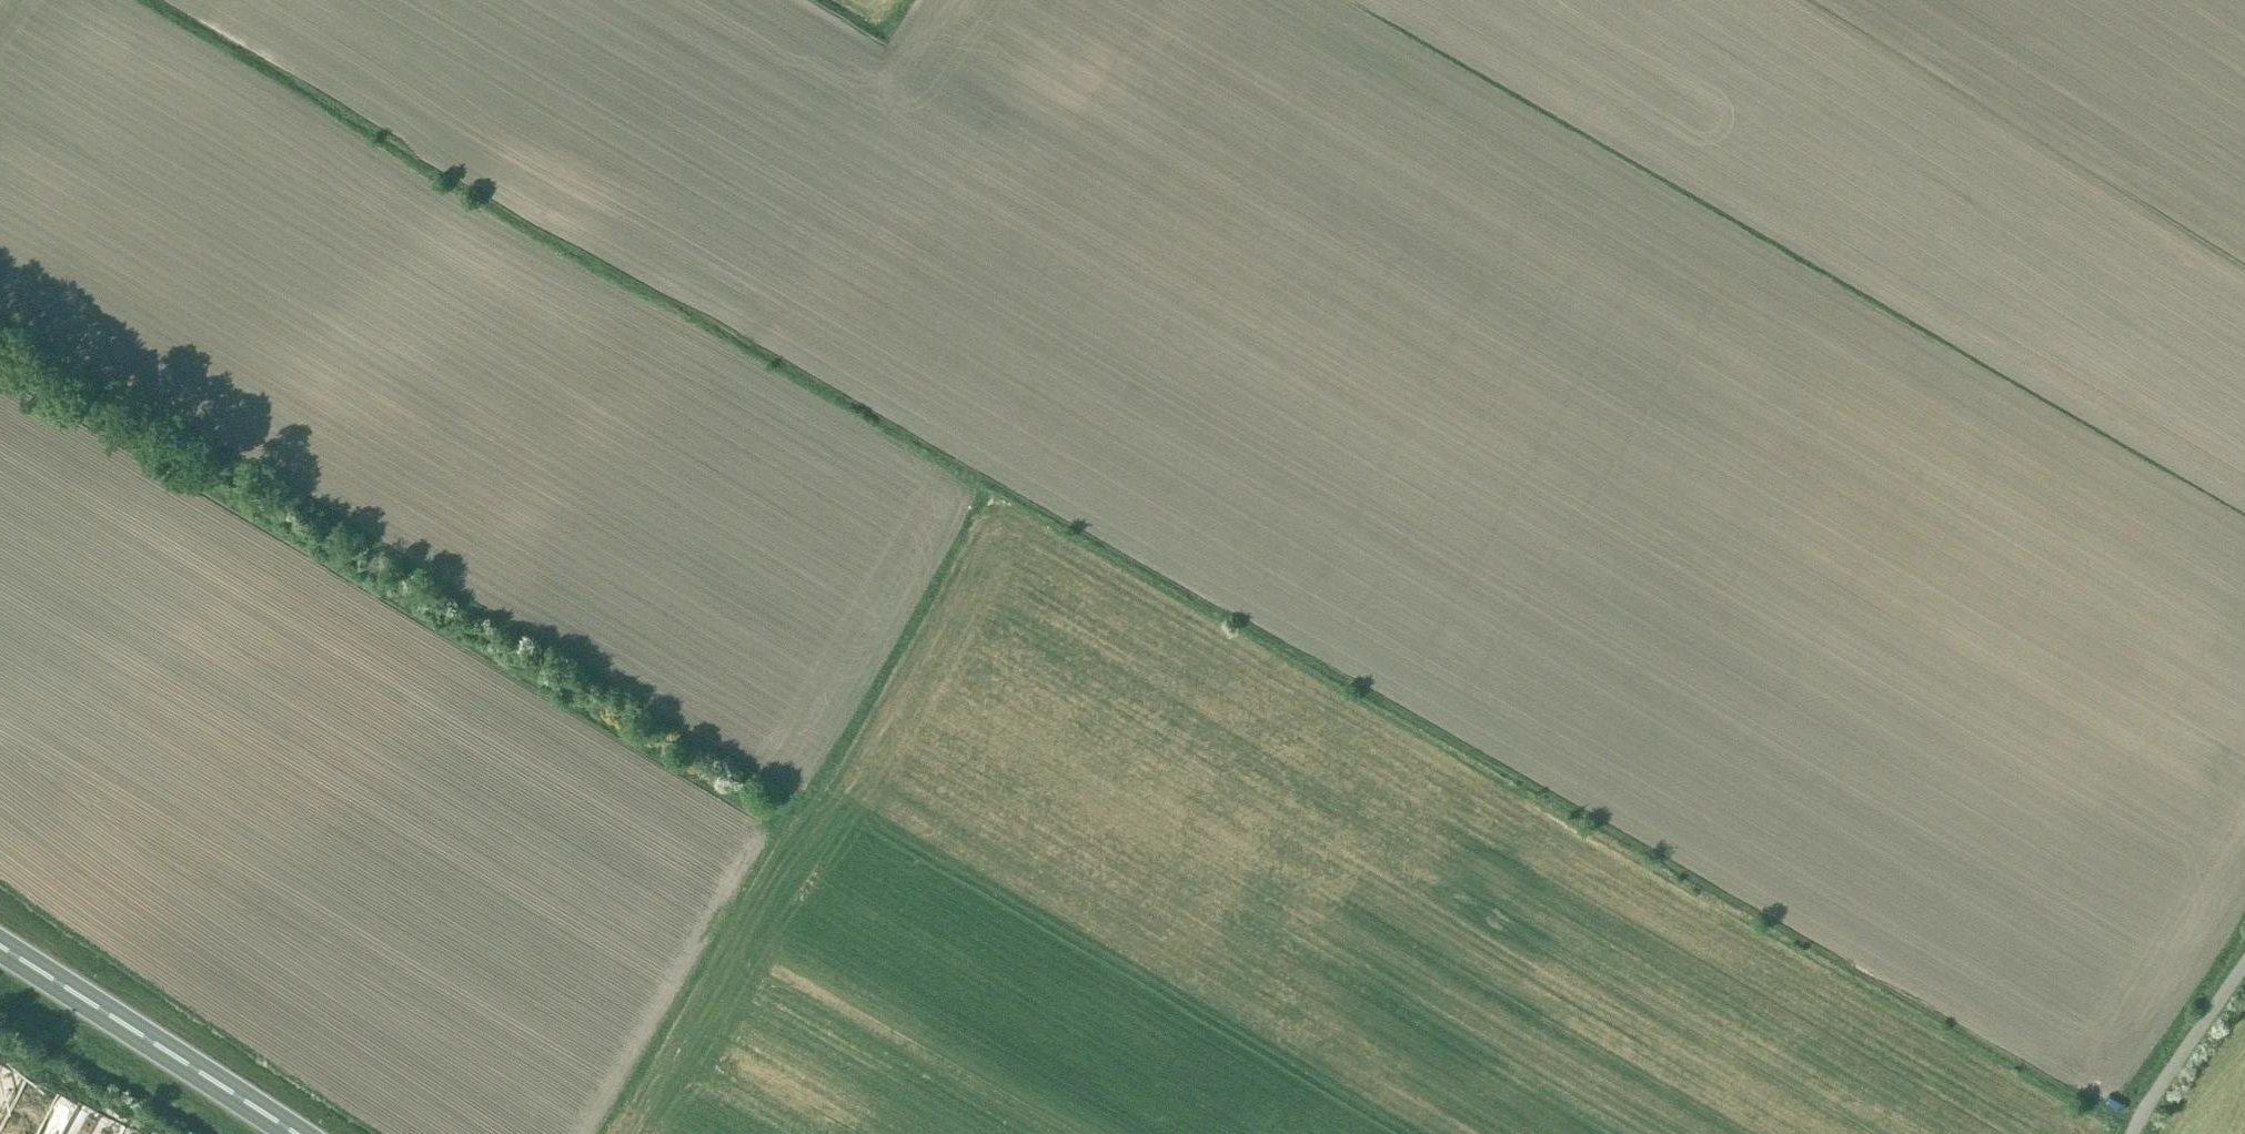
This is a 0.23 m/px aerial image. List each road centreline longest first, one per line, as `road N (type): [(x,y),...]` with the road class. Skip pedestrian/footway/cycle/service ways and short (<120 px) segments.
road 1 (trunk): [(297,1133),(0,945)]
road 2 (unclassified): [(2126,1133),(2244,959)]

